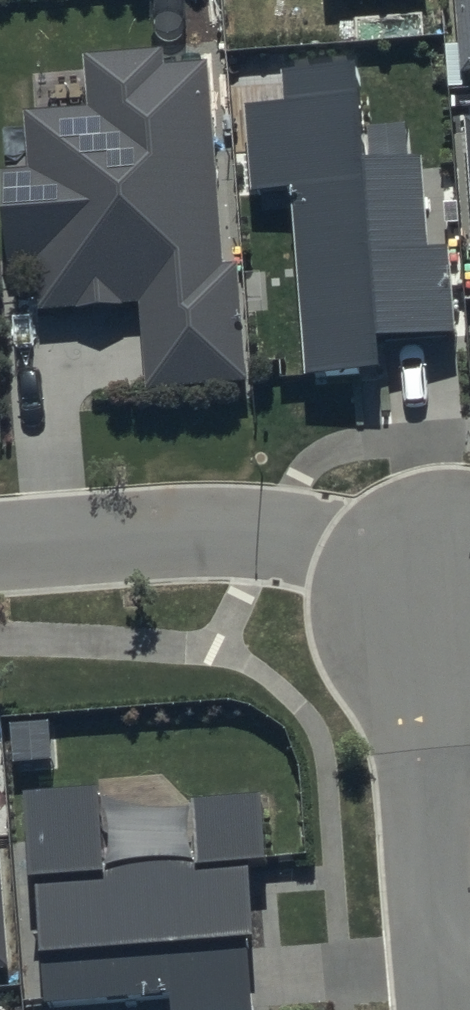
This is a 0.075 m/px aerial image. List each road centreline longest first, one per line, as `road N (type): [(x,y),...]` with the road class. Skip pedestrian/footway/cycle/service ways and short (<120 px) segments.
road 1 (residential): [(447,613),(381,562),(318,538),(167,532),(0,545)]
road 2 (residential): [(447,613),(428,753),(442,1009)]

